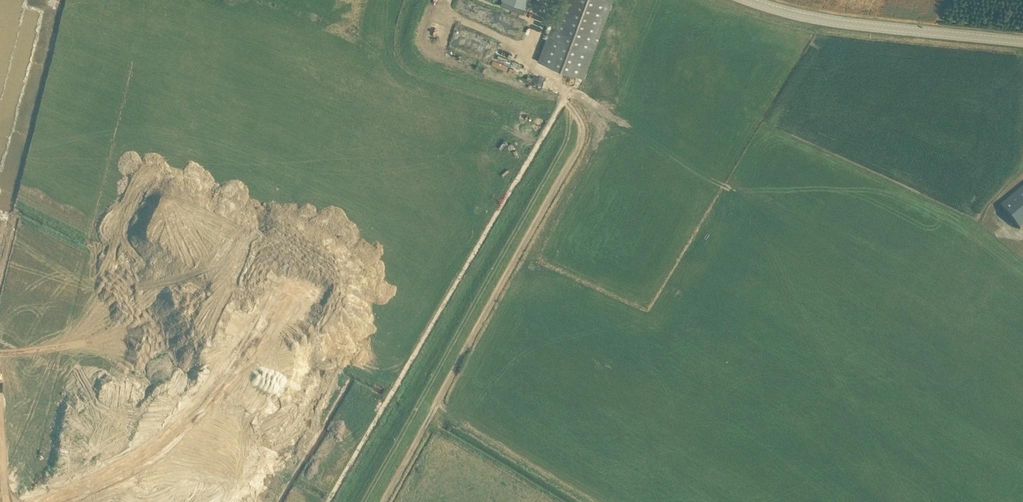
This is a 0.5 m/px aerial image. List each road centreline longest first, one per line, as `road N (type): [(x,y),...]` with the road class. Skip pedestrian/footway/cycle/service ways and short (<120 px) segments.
road 1 (track): [(329,501),(569,93),(516,63)]
road 2 (tertiary): [(1022,41),(815,17),(754,0)]

